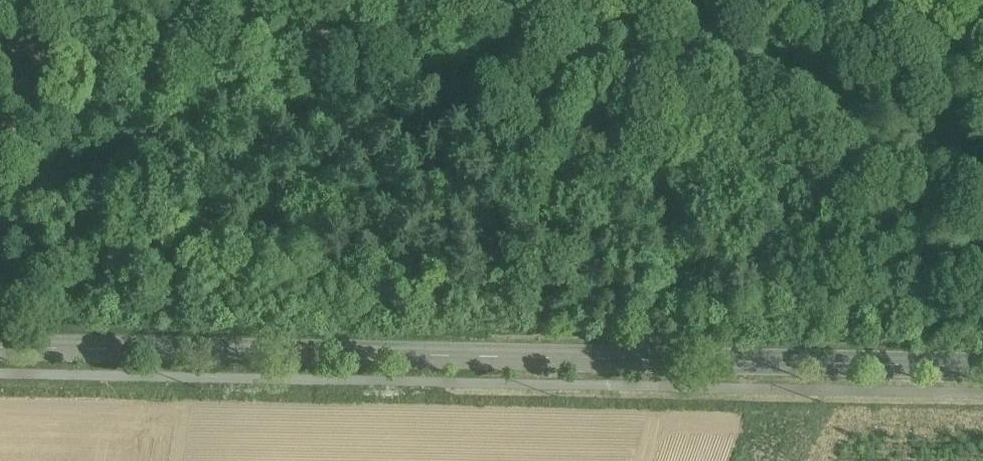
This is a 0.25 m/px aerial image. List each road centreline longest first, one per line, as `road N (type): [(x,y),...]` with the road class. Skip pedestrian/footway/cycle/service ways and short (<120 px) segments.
road 1 (track): [(982,246),(936,251),(183,226),(0,228)]
road 2 (tertiary): [(982,367),(0,350)]
road 3 (track): [(76,228),(78,0)]

